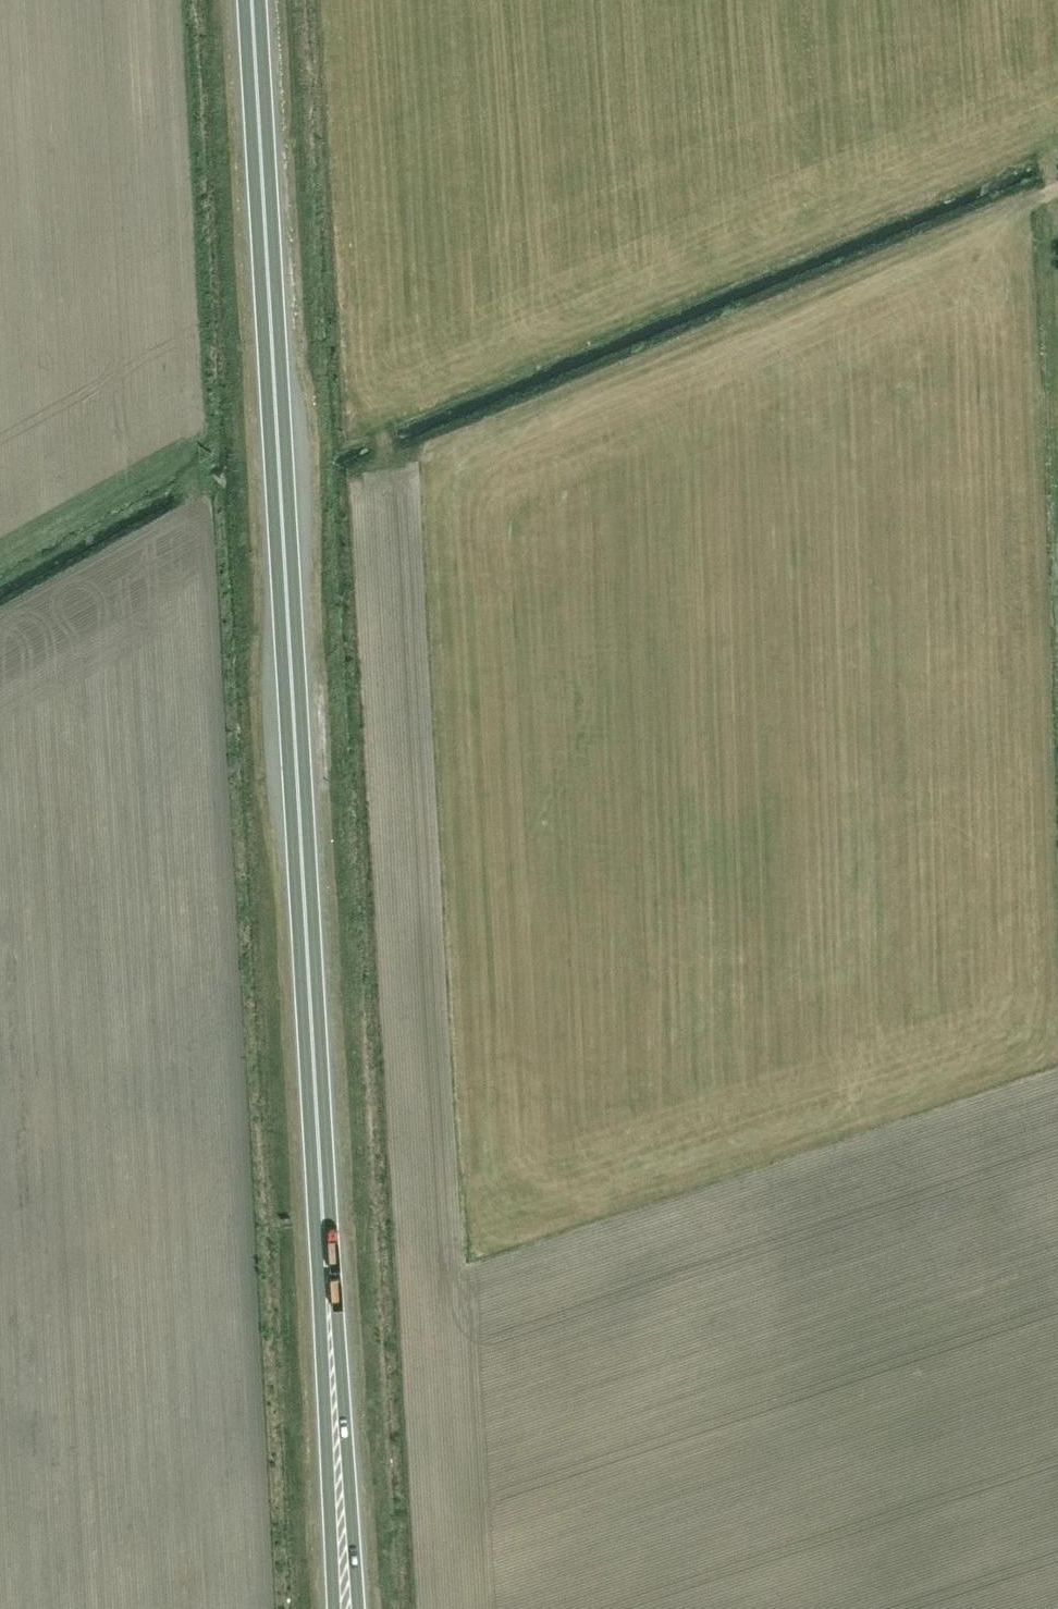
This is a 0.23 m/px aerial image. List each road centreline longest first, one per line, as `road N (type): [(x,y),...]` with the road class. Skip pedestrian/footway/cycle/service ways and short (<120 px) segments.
road 1 (trunk): [(345,1608),(252,0)]

